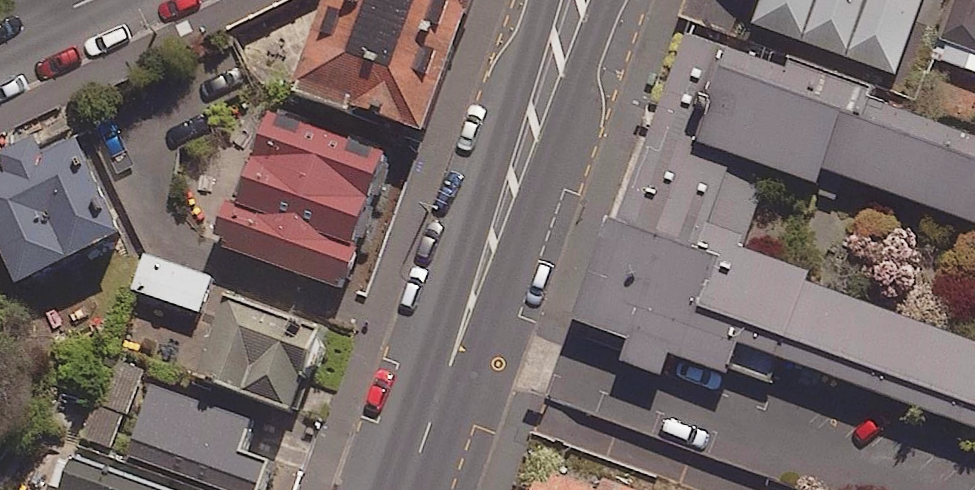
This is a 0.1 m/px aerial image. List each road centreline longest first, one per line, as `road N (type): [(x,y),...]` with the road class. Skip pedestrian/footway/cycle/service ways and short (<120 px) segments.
road 1 (secondary): [(578,0),(420,489)]

